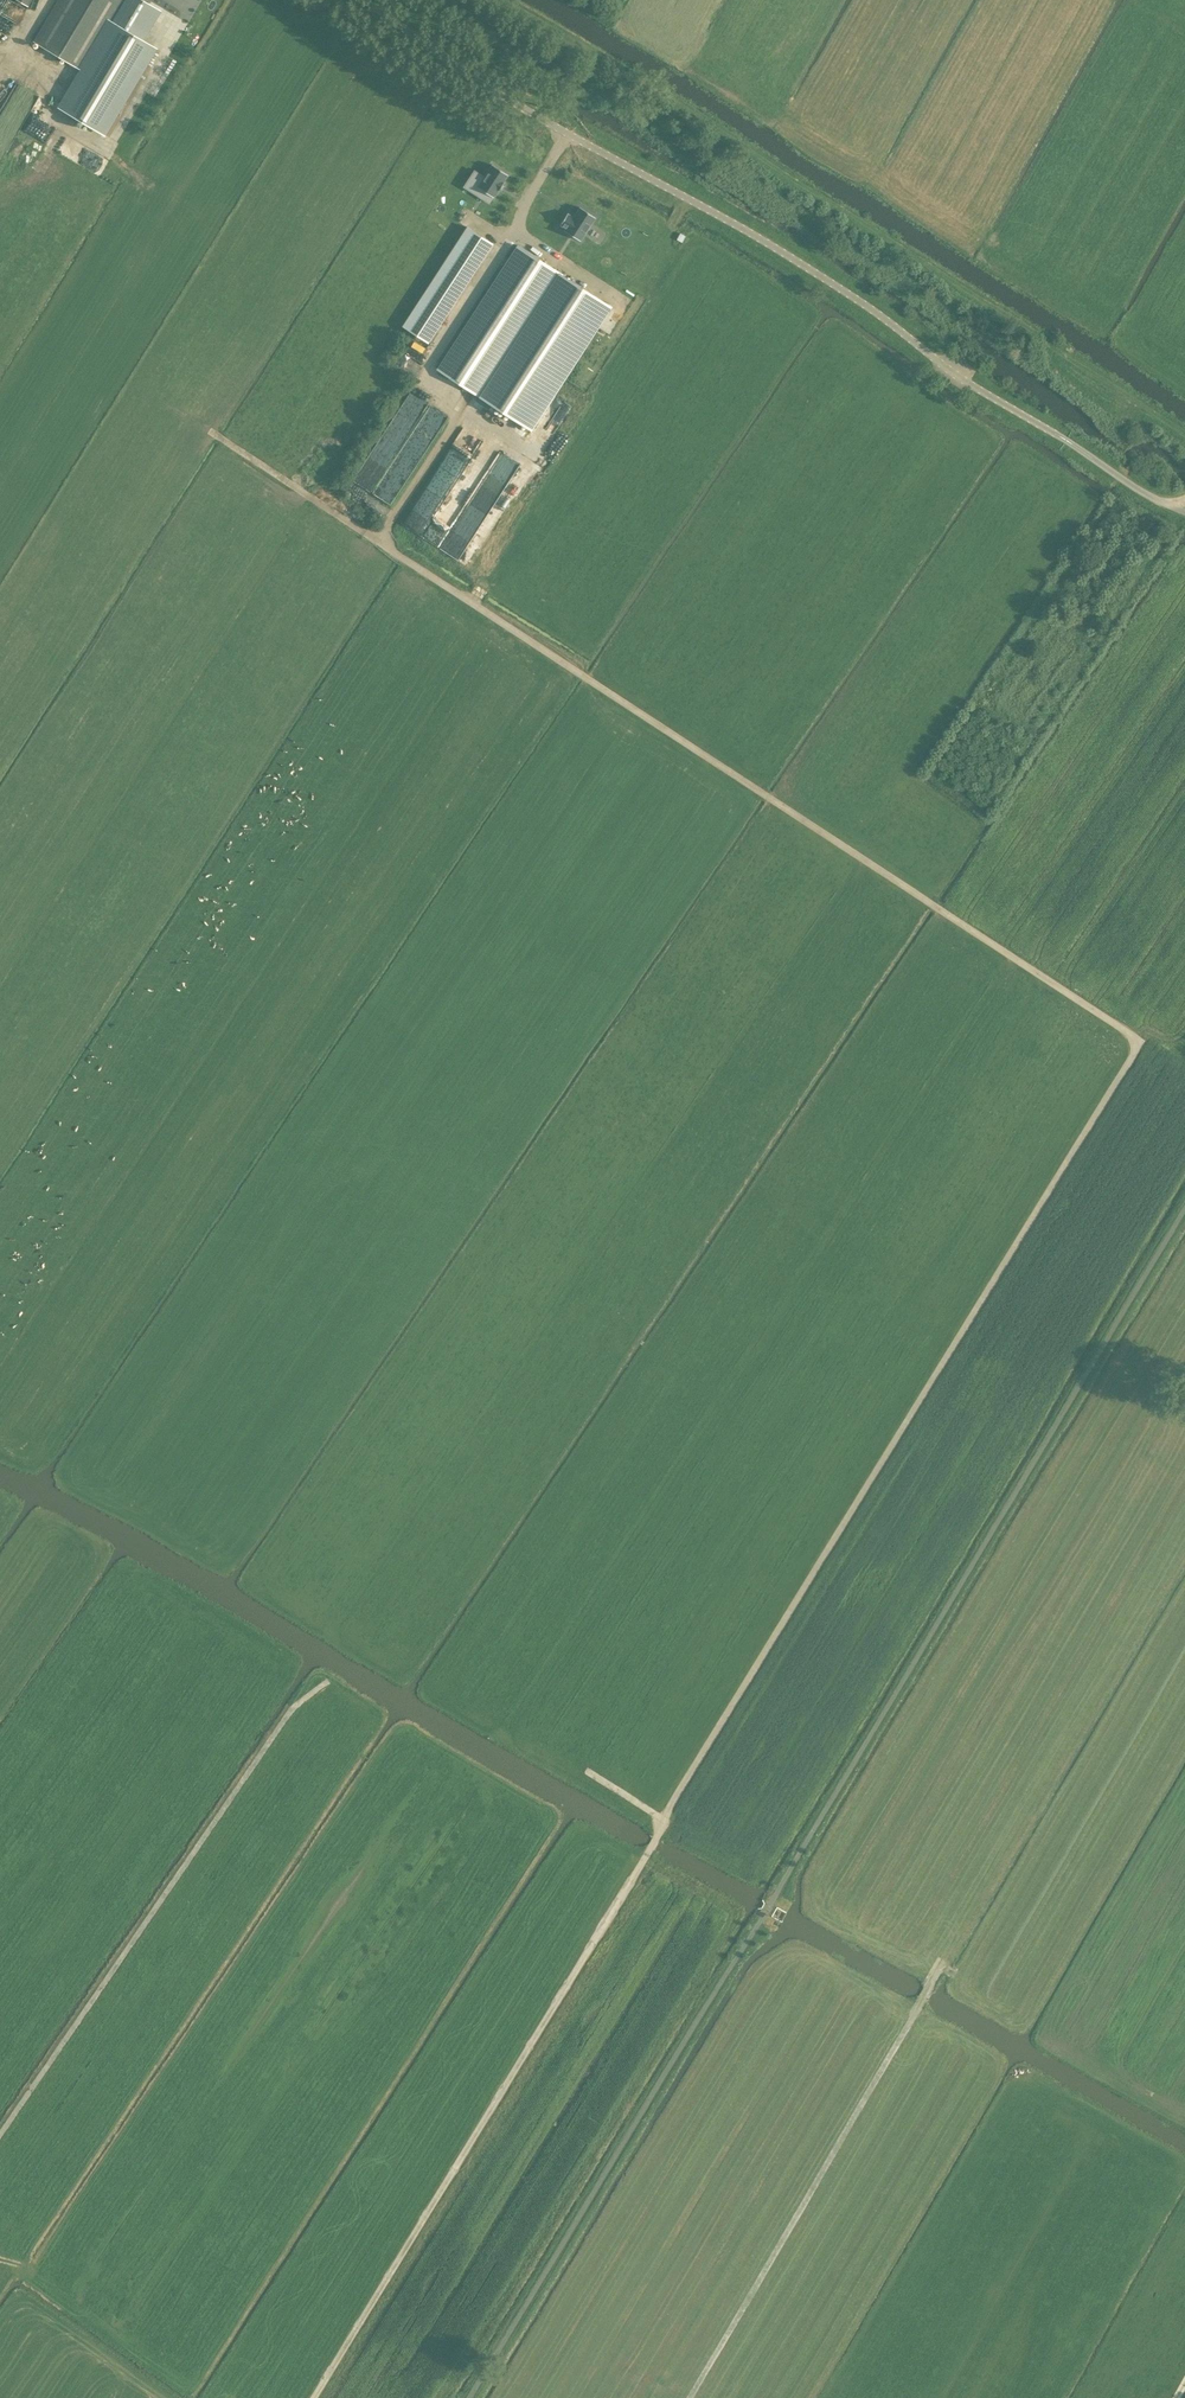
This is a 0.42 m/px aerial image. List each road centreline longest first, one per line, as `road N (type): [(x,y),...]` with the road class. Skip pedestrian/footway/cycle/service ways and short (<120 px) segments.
road 1 (track): [(664,1821),(1134,1056),(1135,1042),(375,542),(469,405),(423,375),(567,139)]
road 2 (unclassified): [(1064,440),(787,256),(693,199),(567,139),(362,0)]
road 3 (track): [(1184,435),(697,109),(507,0)]
road 4 (track): [(310,2397),(664,1821),(587,1771)]
road 5 (track): [(0,2135),(295,1707),(330,1681)]
road 6 (track): [(690,2397),(943,1965),(958,1973)]
road 7 (track): [(934,775),(990,809),(1184,512)]

